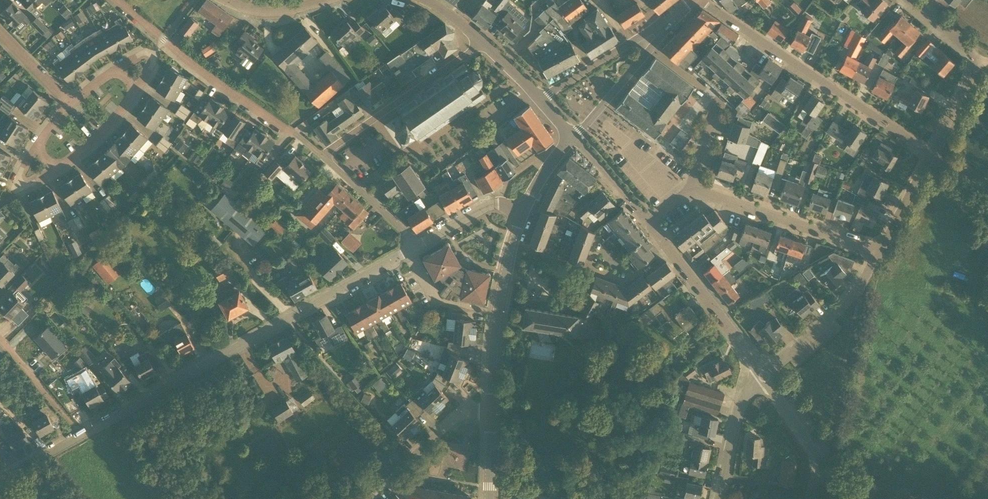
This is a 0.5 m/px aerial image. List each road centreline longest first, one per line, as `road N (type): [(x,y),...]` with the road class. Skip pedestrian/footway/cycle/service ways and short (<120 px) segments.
road 1 (residential): [(0,479),(408,251)]
road 2 (residential): [(702,0),(932,154)]
road 3 (residential): [(321,156),(116,0)]
road 4 (tertiary): [(492,412),(497,315),(522,212)]
road 5 (residential): [(881,252),(692,190)]
road 6 (residential): [(321,156),(480,41)]
road 7 (unclassified): [(932,154),(975,64),(970,49),(911,0)]
road 8 (residential): [(692,190),(718,103),(651,49)]
road 9 (residential): [(766,376),(860,294),(881,252)]
road 10 (residential): [(766,376),(668,247)]
road 11 (residential): [(370,498),(458,416),(492,412)]
road 12 (tertiary): [(664,26),(541,101)]
road 13 (residential): [(718,498),(738,414),(766,376)]
road 14 (residential): [(414,248),(321,156)]
road 15 (residential): [(598,242),(588,269),(621,281),(668,247)]
road 16 (residential): [(414,248),(492,205),(522,212)]

